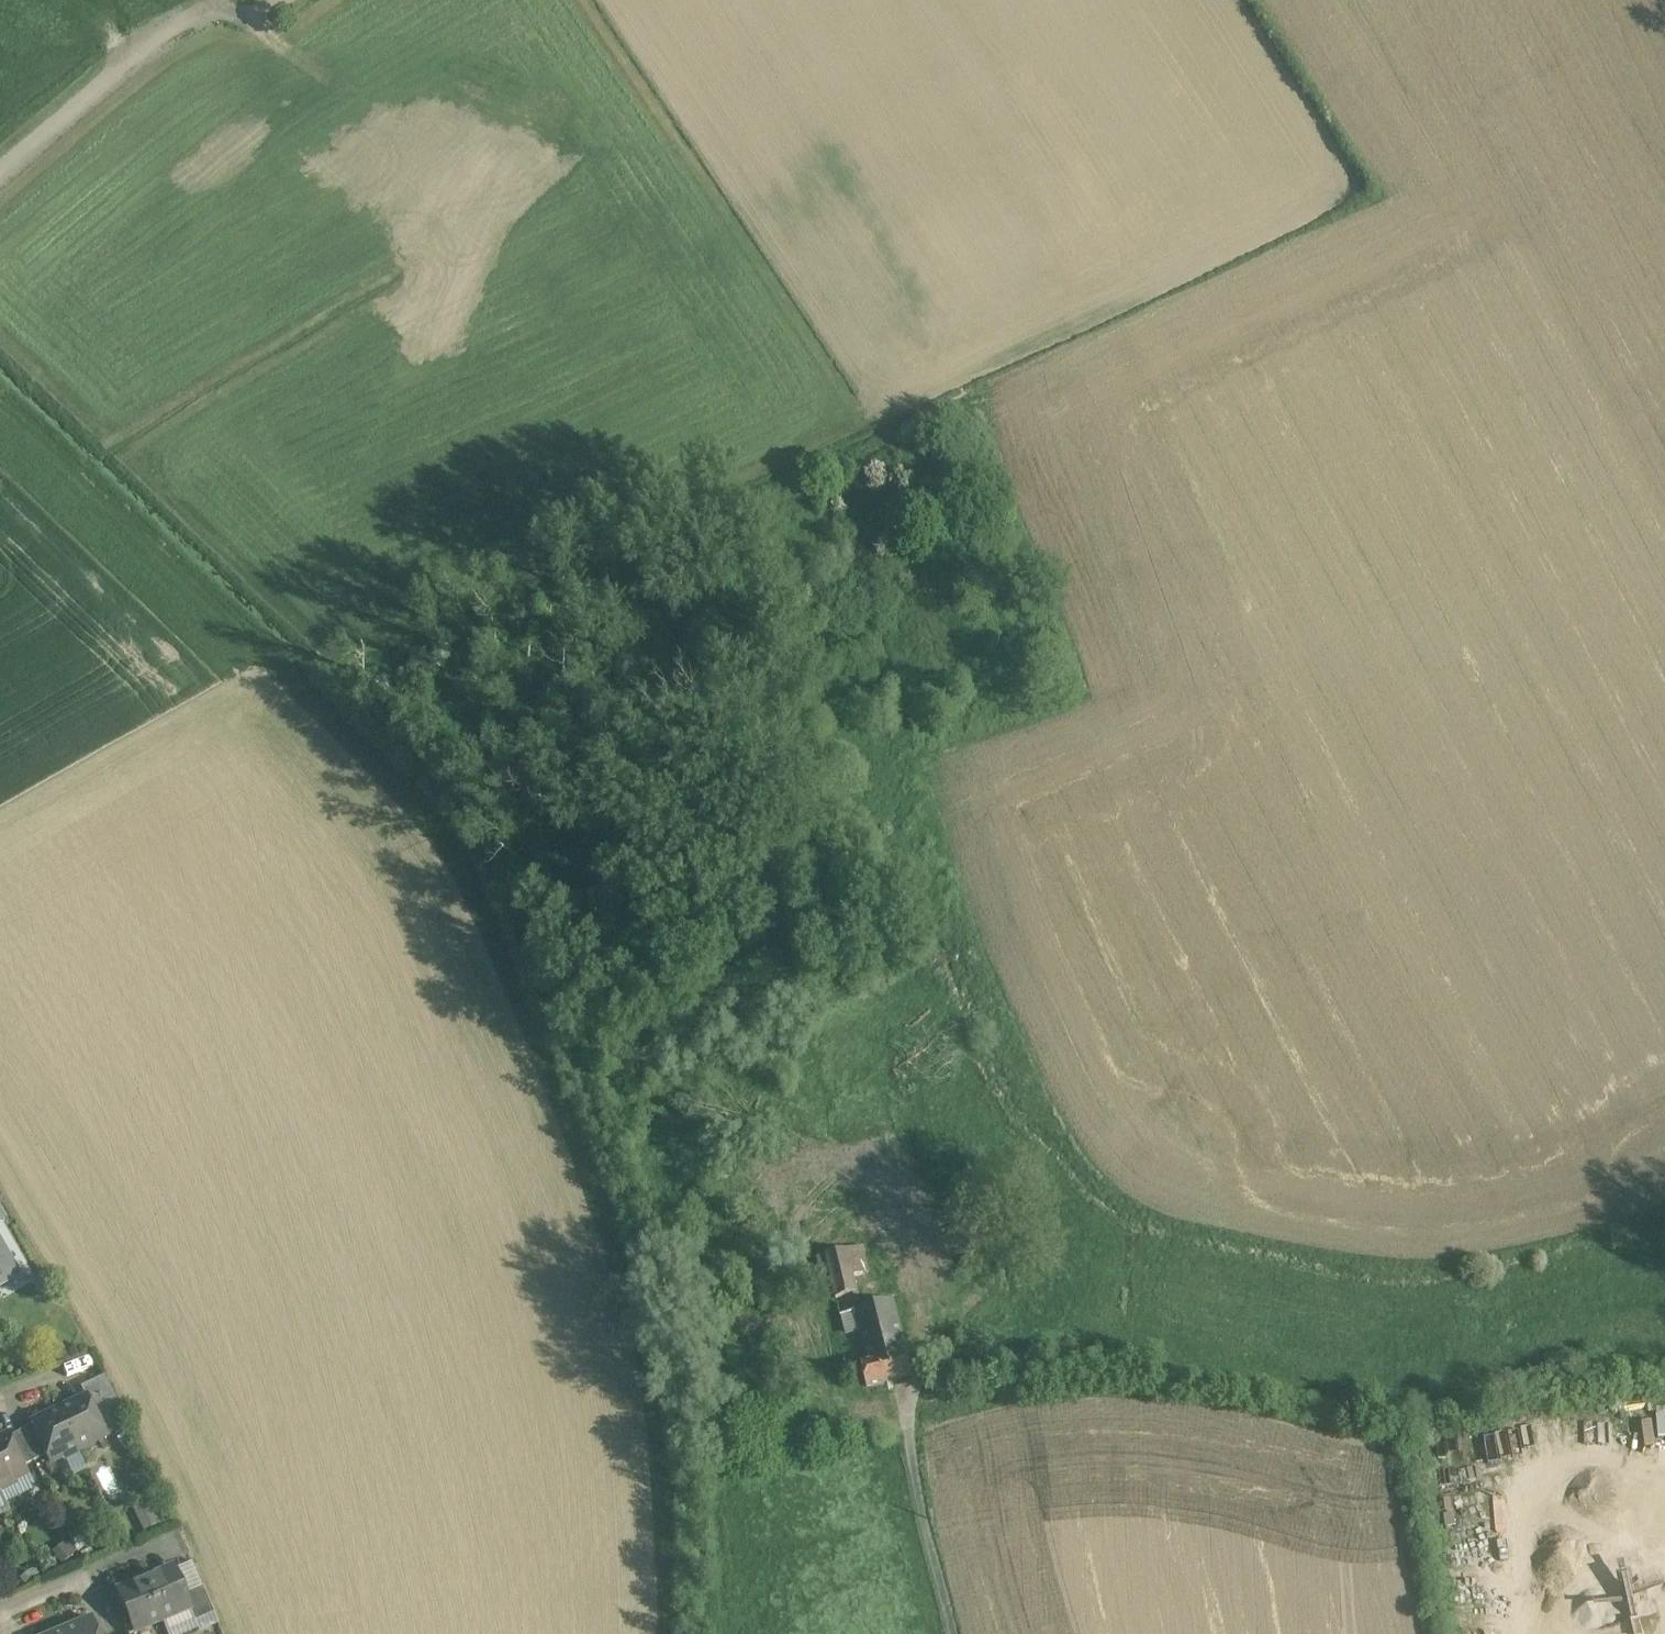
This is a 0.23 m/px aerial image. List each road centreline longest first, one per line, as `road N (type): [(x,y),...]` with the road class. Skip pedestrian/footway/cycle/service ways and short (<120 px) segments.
road 1 (unclassified): [(959,1633),(923,1489),(914,1392)]
road 2 (residential): [(0,1607),(175,1541)]

